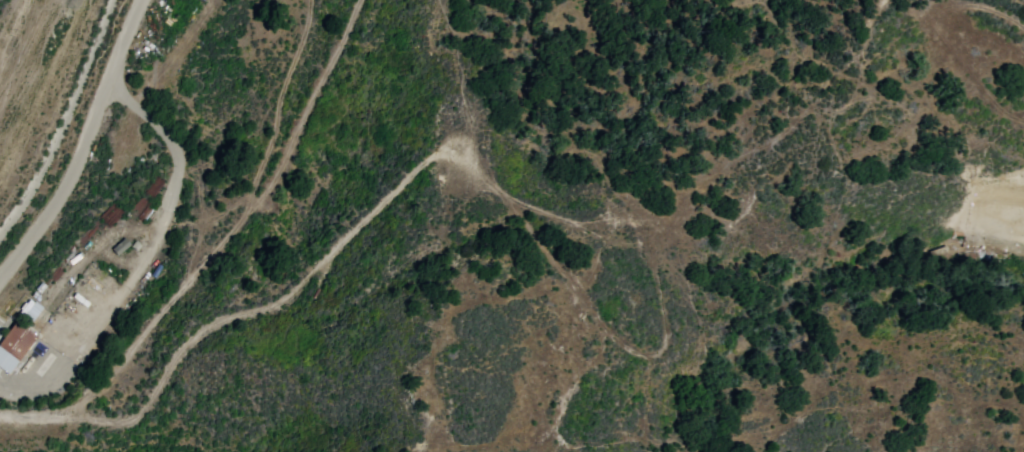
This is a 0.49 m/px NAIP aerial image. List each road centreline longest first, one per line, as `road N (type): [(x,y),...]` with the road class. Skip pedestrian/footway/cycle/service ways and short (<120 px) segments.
road 1 (residential): [(619,341),(508,194),(481,164),(449,149),(422,159),(282,299),(197,333),(136,423),(111,424),(79,410)]
road 2 (residential): [(0,408),(79,410),(142,338),(227,222),(341,0)]
road 3 (residential): [(0,64),(109,83),(156,121),(177,153),(189,278)]
road 4 (residential): [(0,279),(63,193),(141,0)]
road 5 (residential): [(272,129),(208,0)]

